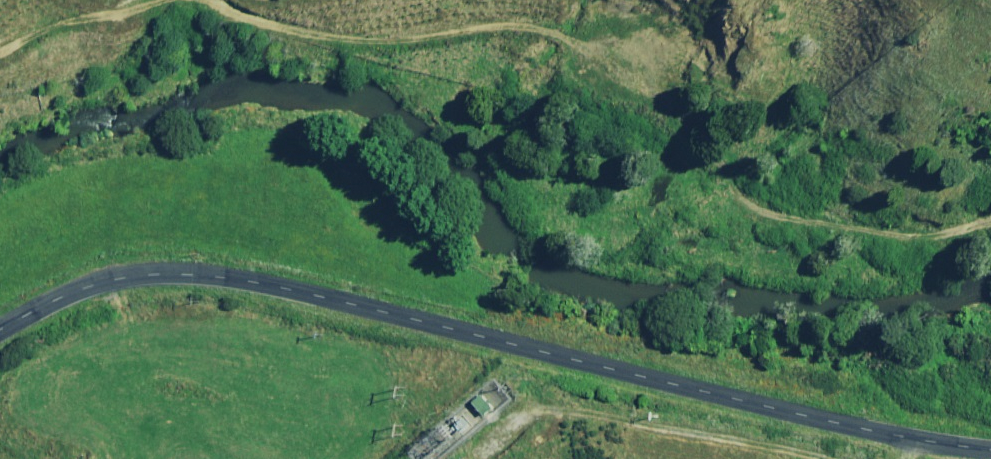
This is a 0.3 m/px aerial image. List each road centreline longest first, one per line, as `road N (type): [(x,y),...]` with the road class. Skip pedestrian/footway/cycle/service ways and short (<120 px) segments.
road 1 (tertiary): [(0,327),(95,284),(182,267),(222,269),(877,429),(990,446)]
road 2 (track): [(990,219),(894,233),(796,217),(732,187),(608,57),(521,25),(417,39),(285,30),(198,0)]
road 3 (track): [(168,0),(0,44)]

